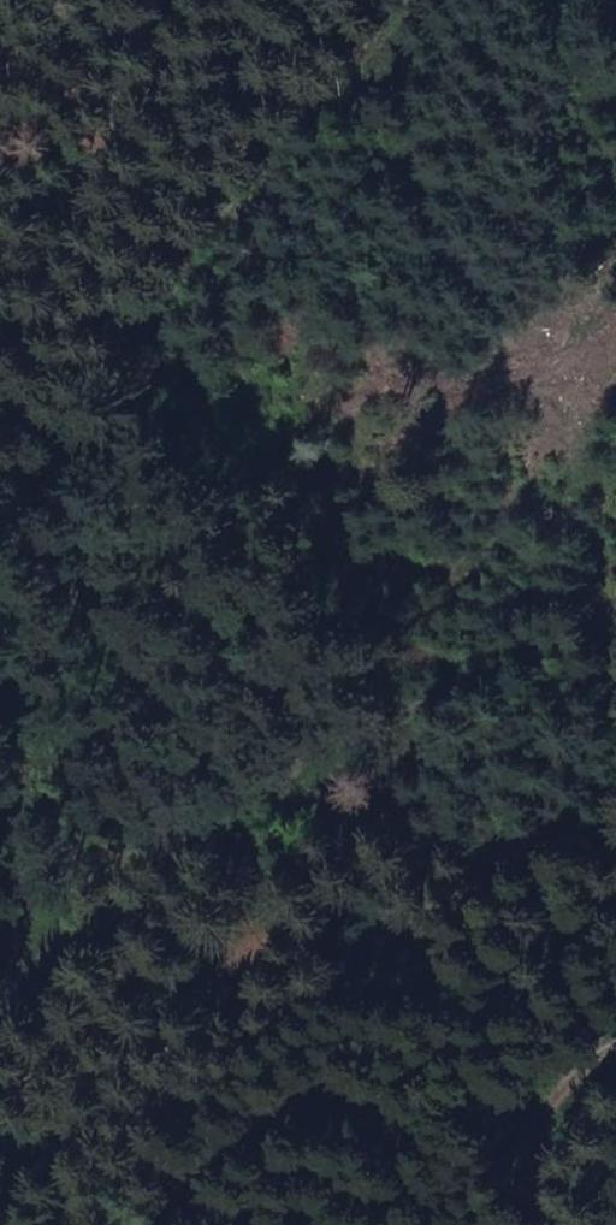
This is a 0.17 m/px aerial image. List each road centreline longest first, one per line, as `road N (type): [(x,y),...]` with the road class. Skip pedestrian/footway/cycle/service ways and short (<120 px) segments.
road 1 (track): [(613,0),(615,230)]
road 2 (track): [(615,1057),(557,1125),(558,1183),(587,1224)]

